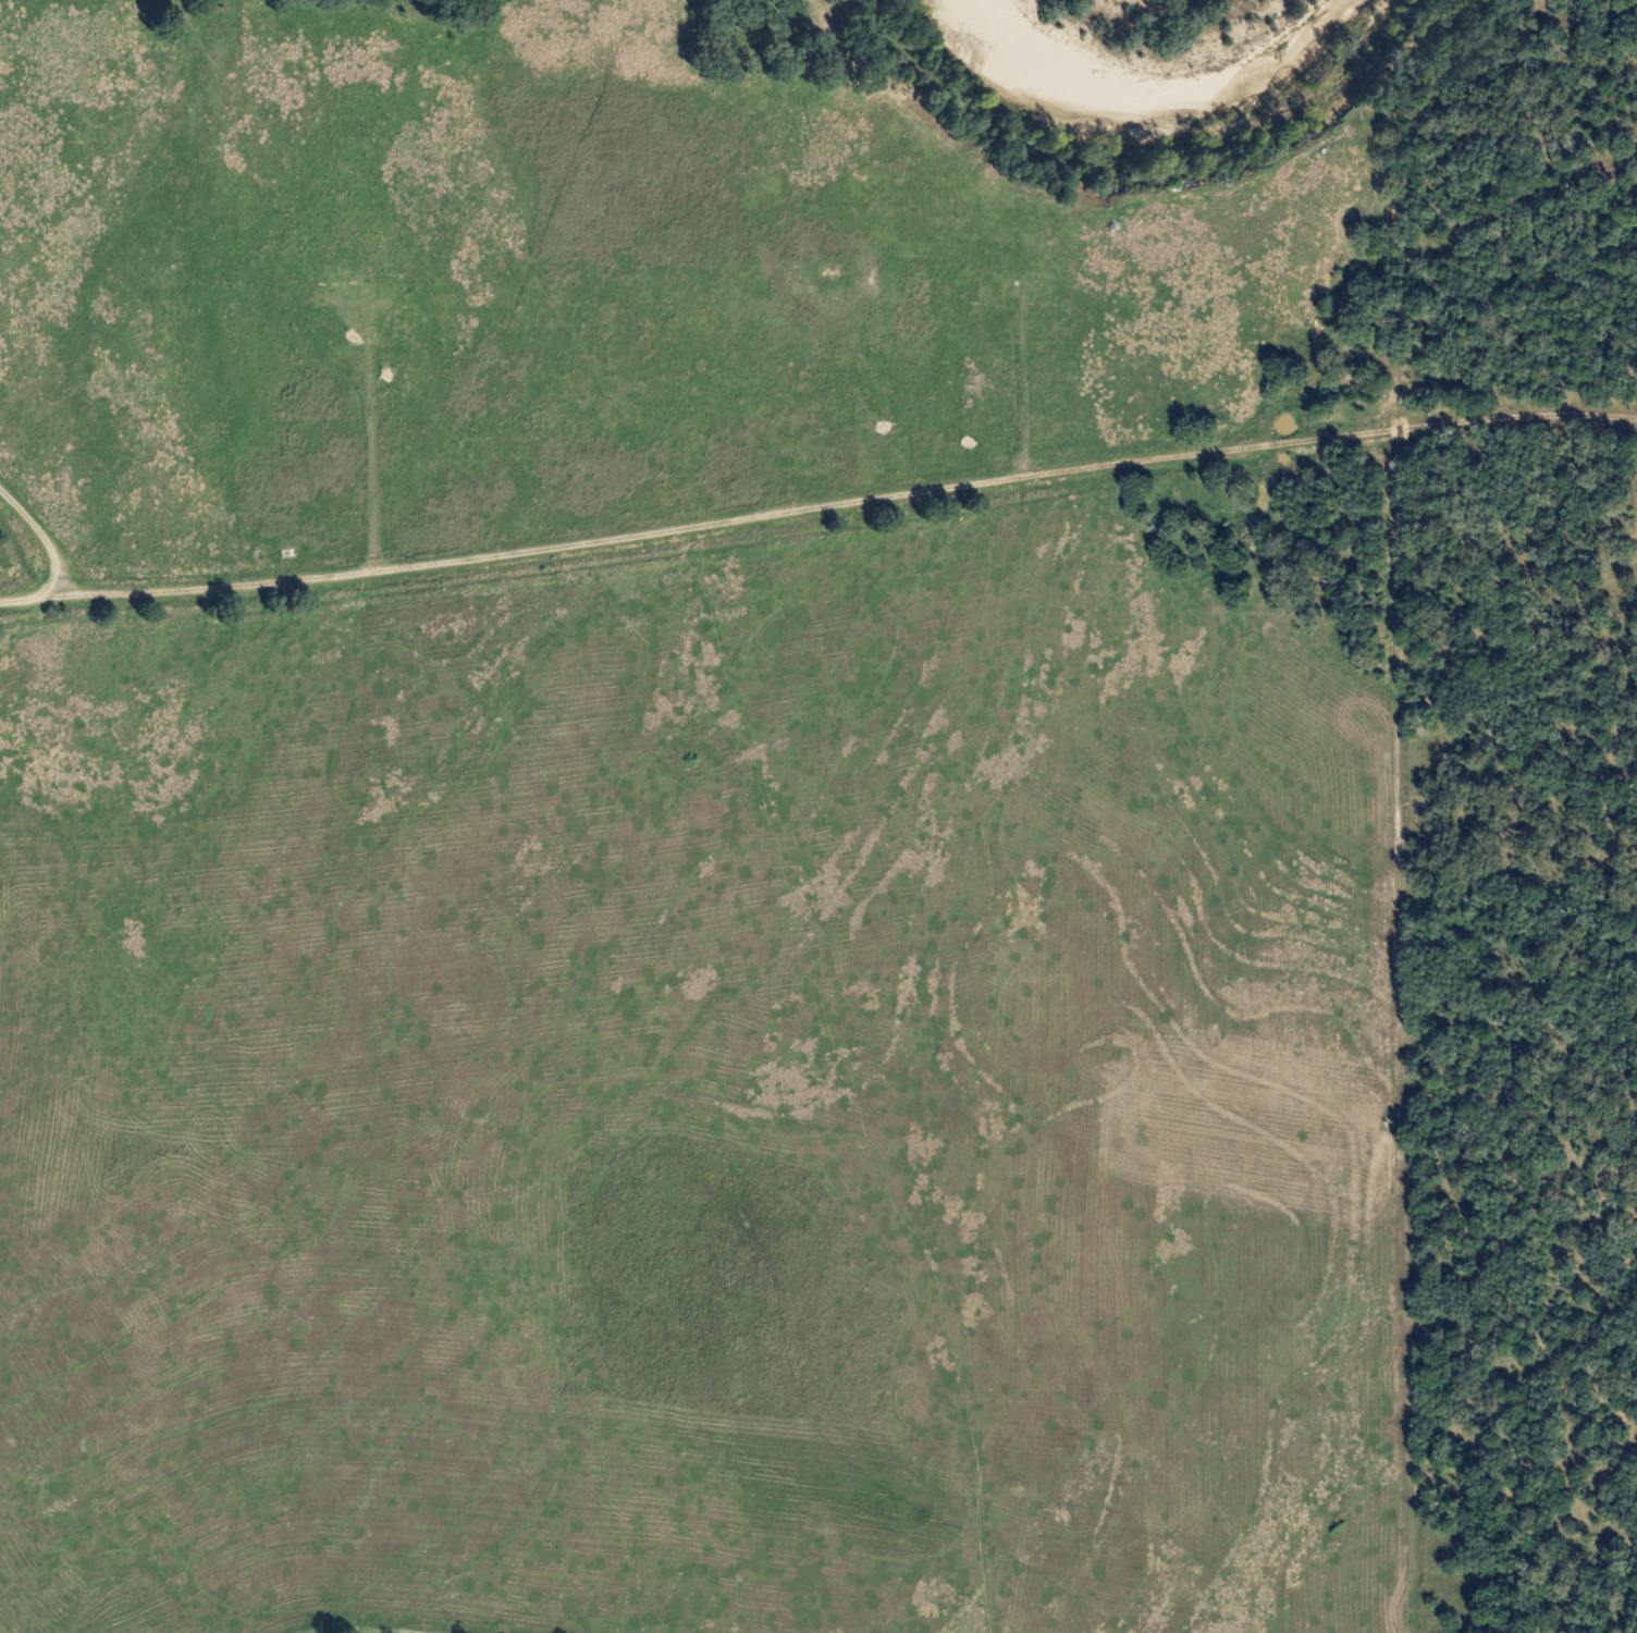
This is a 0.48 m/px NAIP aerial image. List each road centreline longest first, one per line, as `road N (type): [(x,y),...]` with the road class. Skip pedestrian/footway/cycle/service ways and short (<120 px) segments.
road 1 (track): [(71,590),(311,579),(1146,456),(1503,413),(1636,418)]
road 2 (track): [(71,590),(51,551),(0,490)]

